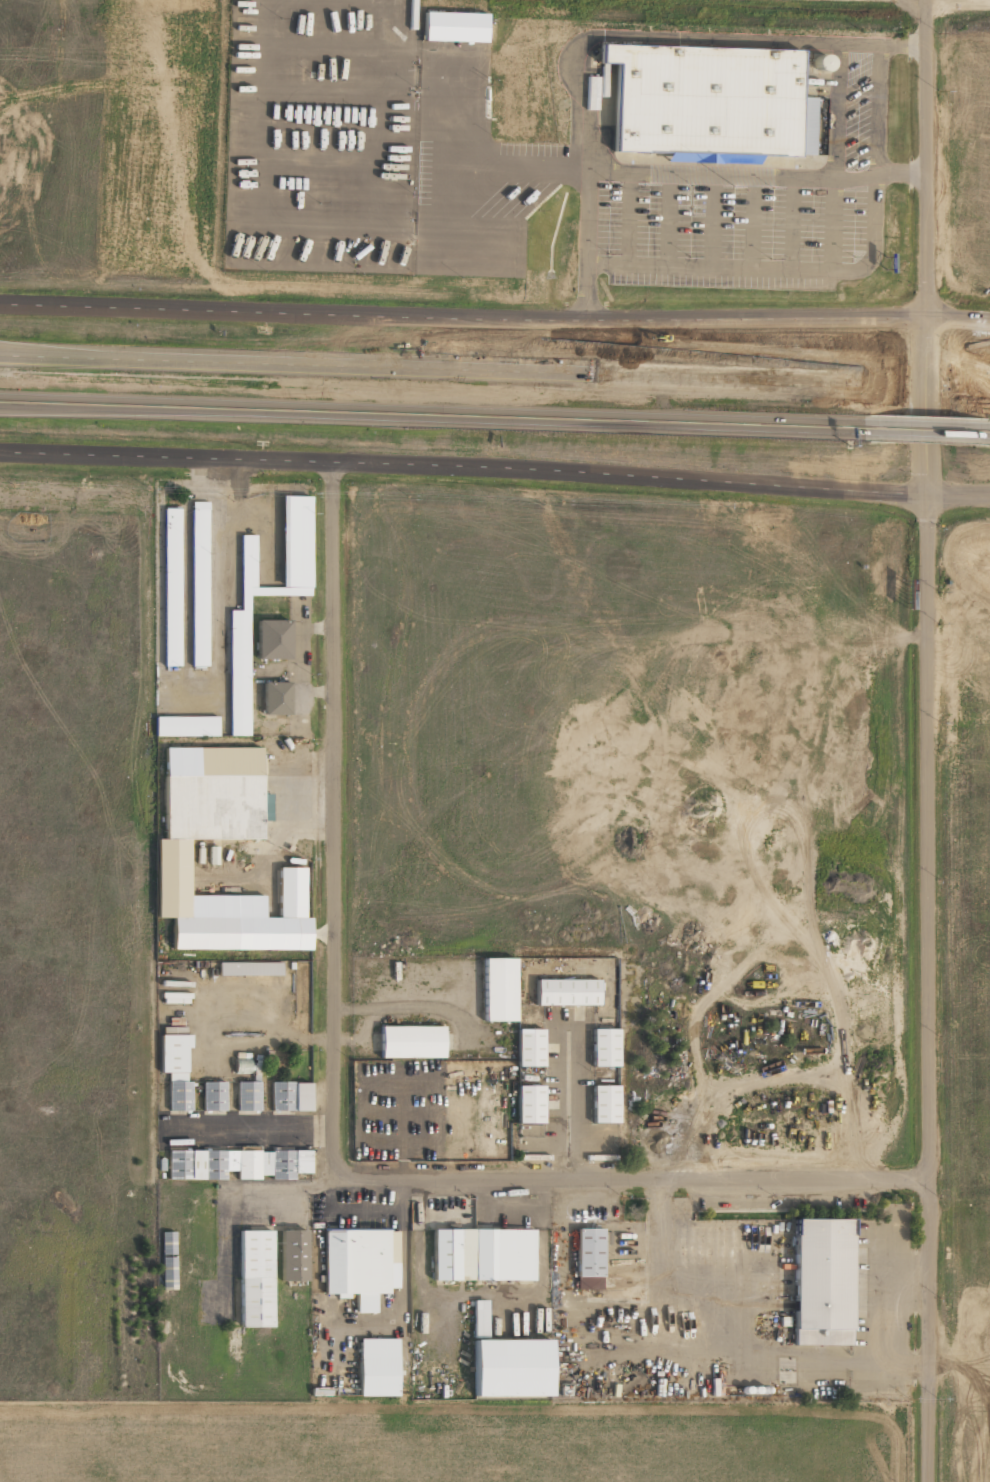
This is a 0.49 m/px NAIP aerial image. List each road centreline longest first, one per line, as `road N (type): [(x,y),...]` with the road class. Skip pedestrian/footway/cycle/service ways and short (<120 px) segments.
road 1 (tertiary): [(0,452),(989,492)]
road 2 (tertiary): [(989,320),(486,320),(0,305)]
road 3 (residential): [(930,1405),(925,491)]
road 4 (motorway): [(263,410),(861,427)]
road 5 (motorway): [(861,382),(267,364)]
road 6 (tertiary): [(925,491),(922,0)]
road 7 (motorway): [(267,364),(0,355)]
road 8 (motorway): [(0,402),(263,410)]
road 9 (motorway): [(861,427),(989,432)]
road 10 (motorway): [(989,386),(861,382)]

